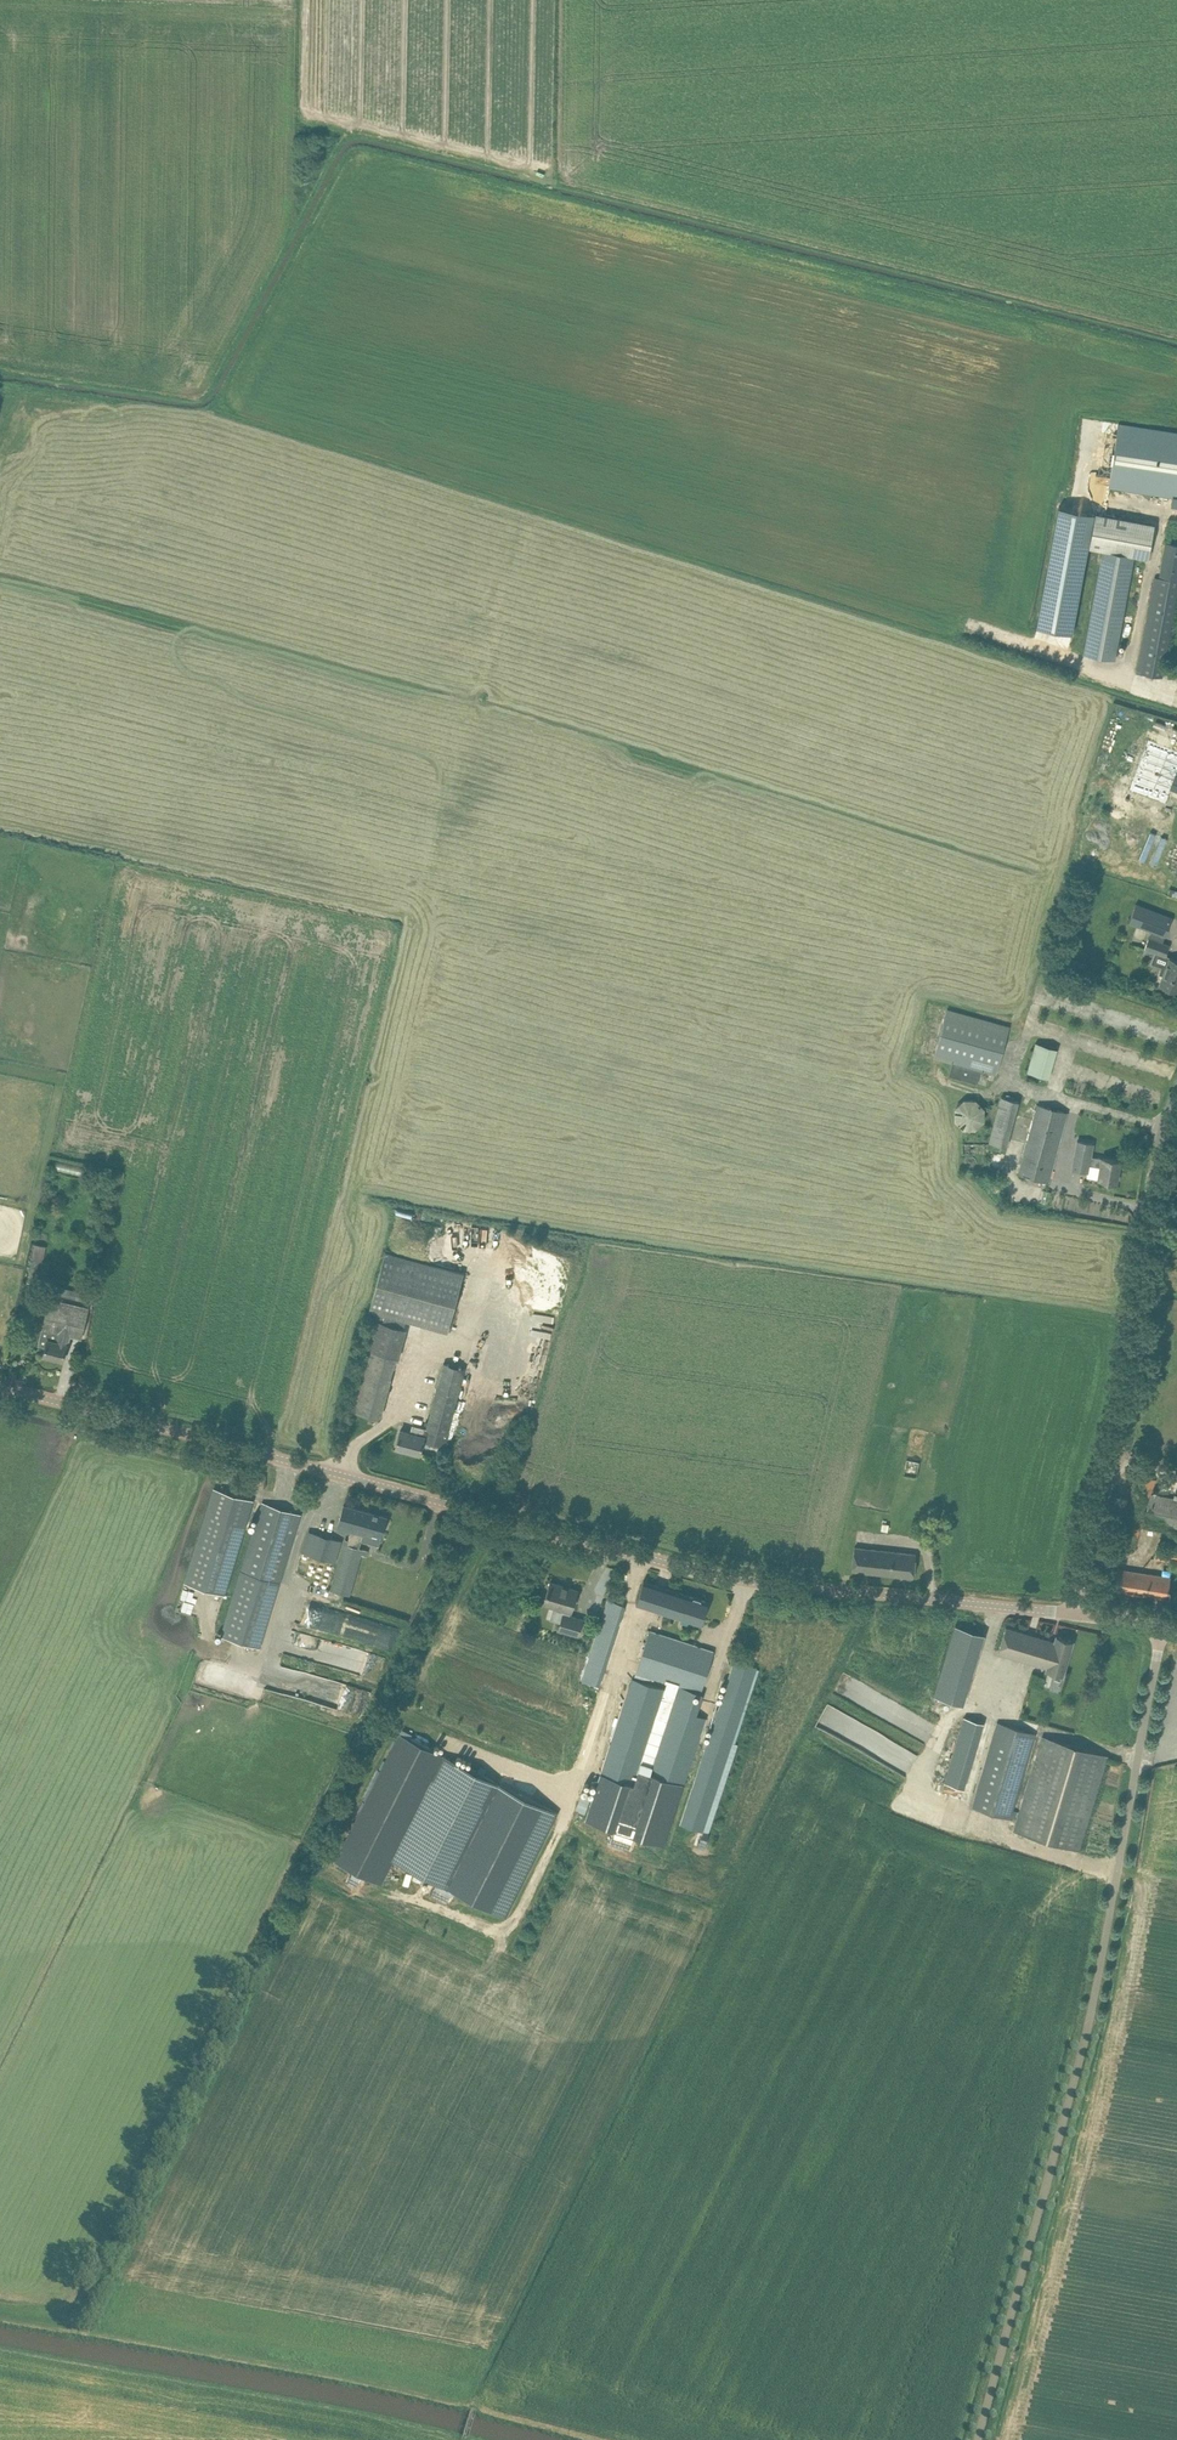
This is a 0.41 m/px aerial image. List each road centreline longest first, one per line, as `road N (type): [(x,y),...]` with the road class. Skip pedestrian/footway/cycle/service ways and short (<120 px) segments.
road 1 (tertiary): [(0,1387),(717,1576),(1073,1613)]
road 2 (unclassified): [(978,2439),(1091,2012),(1162,1625)]
road 3 (unclassified): [(1073,1613),(1124,1381),(1155,1168),(1176,1092)]

